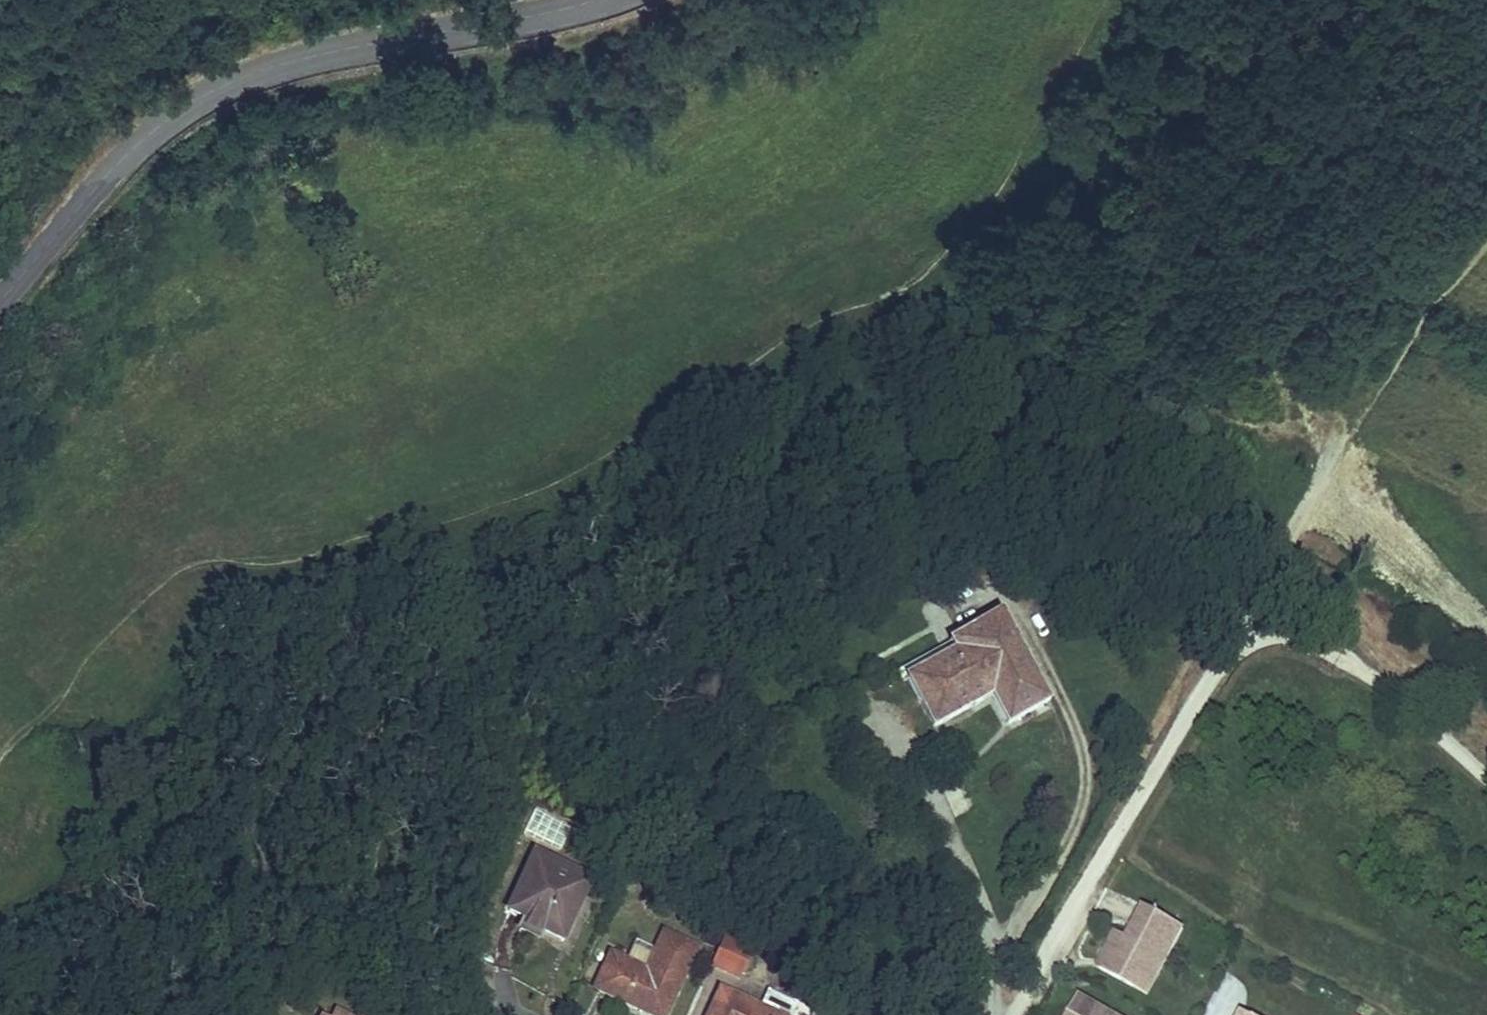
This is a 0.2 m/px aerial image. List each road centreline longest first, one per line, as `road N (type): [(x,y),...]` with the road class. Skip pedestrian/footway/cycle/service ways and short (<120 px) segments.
road 1 (secondary): [(0,303),(150,132),(240,78),(594,0)]

